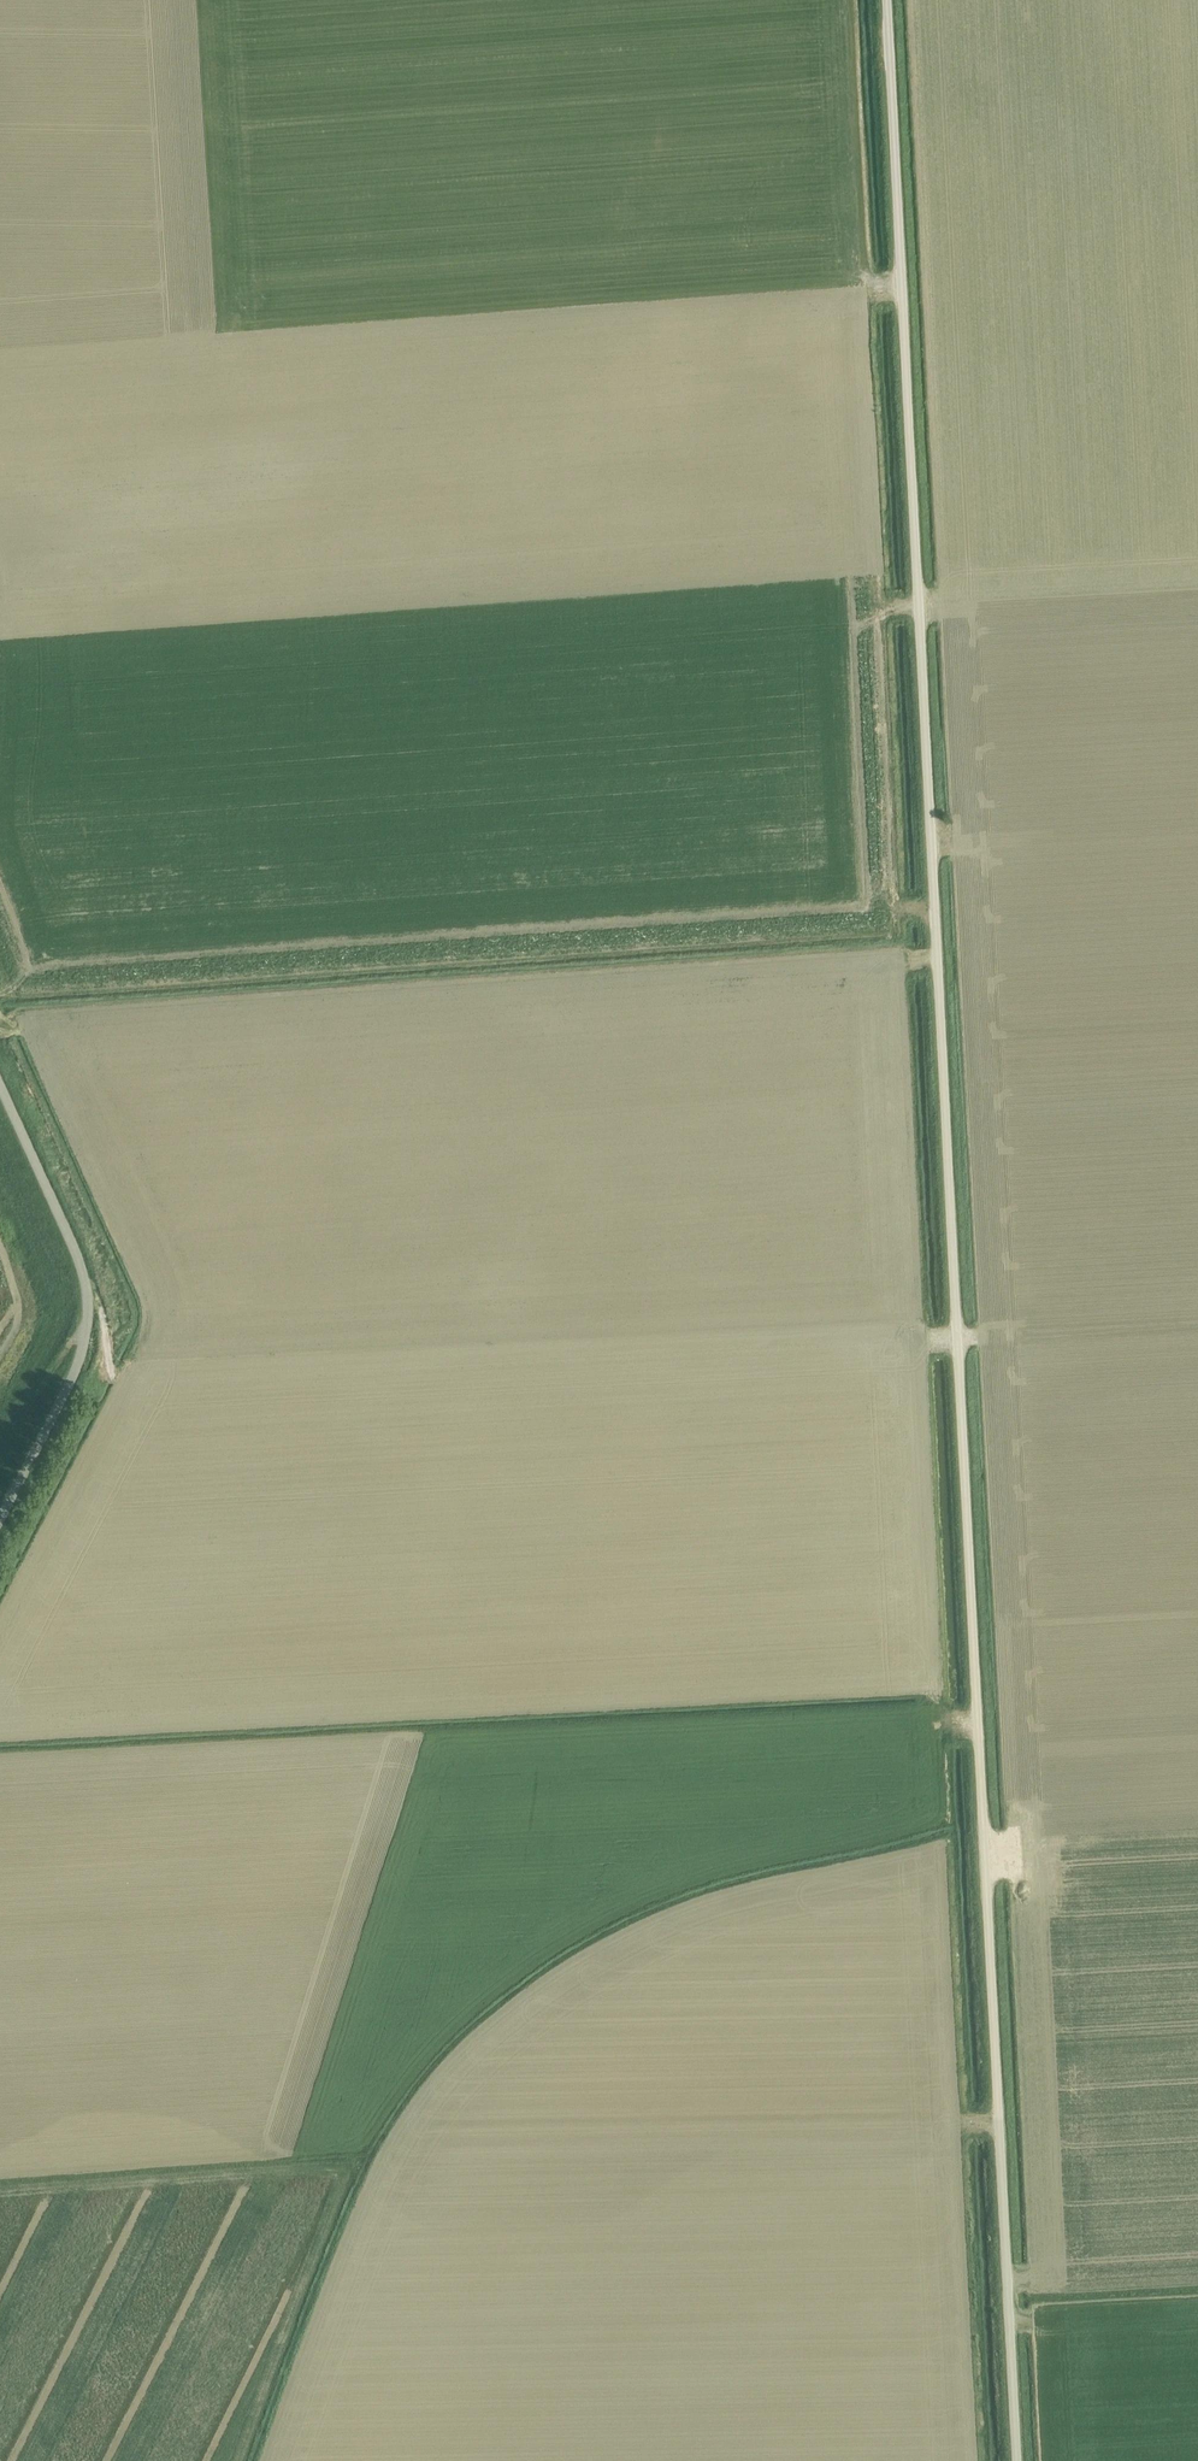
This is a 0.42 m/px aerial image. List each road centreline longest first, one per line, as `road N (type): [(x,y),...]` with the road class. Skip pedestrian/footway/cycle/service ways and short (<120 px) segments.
road 1 (unclassified): [(1018,2460),(889,0)]
road 2 (unclassified): [(0,1505),(75,1355),(85,1307),(72,1248),(0,1083)]

